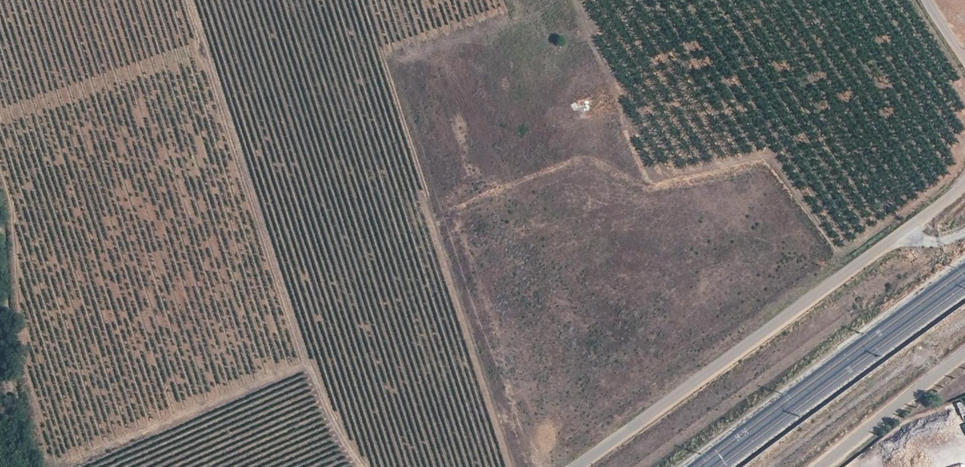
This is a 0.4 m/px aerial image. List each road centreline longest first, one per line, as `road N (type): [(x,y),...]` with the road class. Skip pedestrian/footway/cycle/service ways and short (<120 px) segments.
road 1 (unclassified): [(578,466),(964,180)]
road 2 (unclassified): [(964,354),(819,466)]

